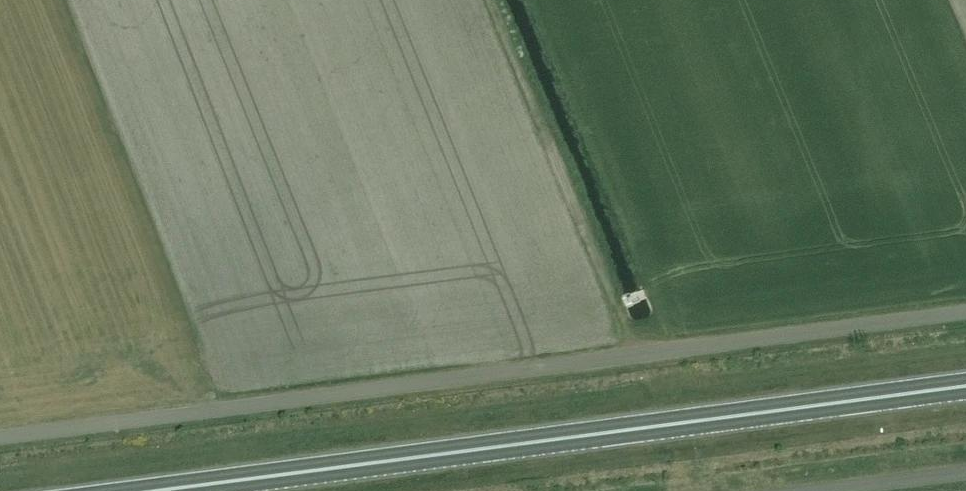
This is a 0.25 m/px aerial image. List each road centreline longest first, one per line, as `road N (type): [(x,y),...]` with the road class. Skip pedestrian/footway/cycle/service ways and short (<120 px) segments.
road 1 (unclassified): [(965,310),(0,438)]
road 2 (trunk): [(149,490),(965,385)]
road 3 (unclassified): [(965,471),(813,490)]

